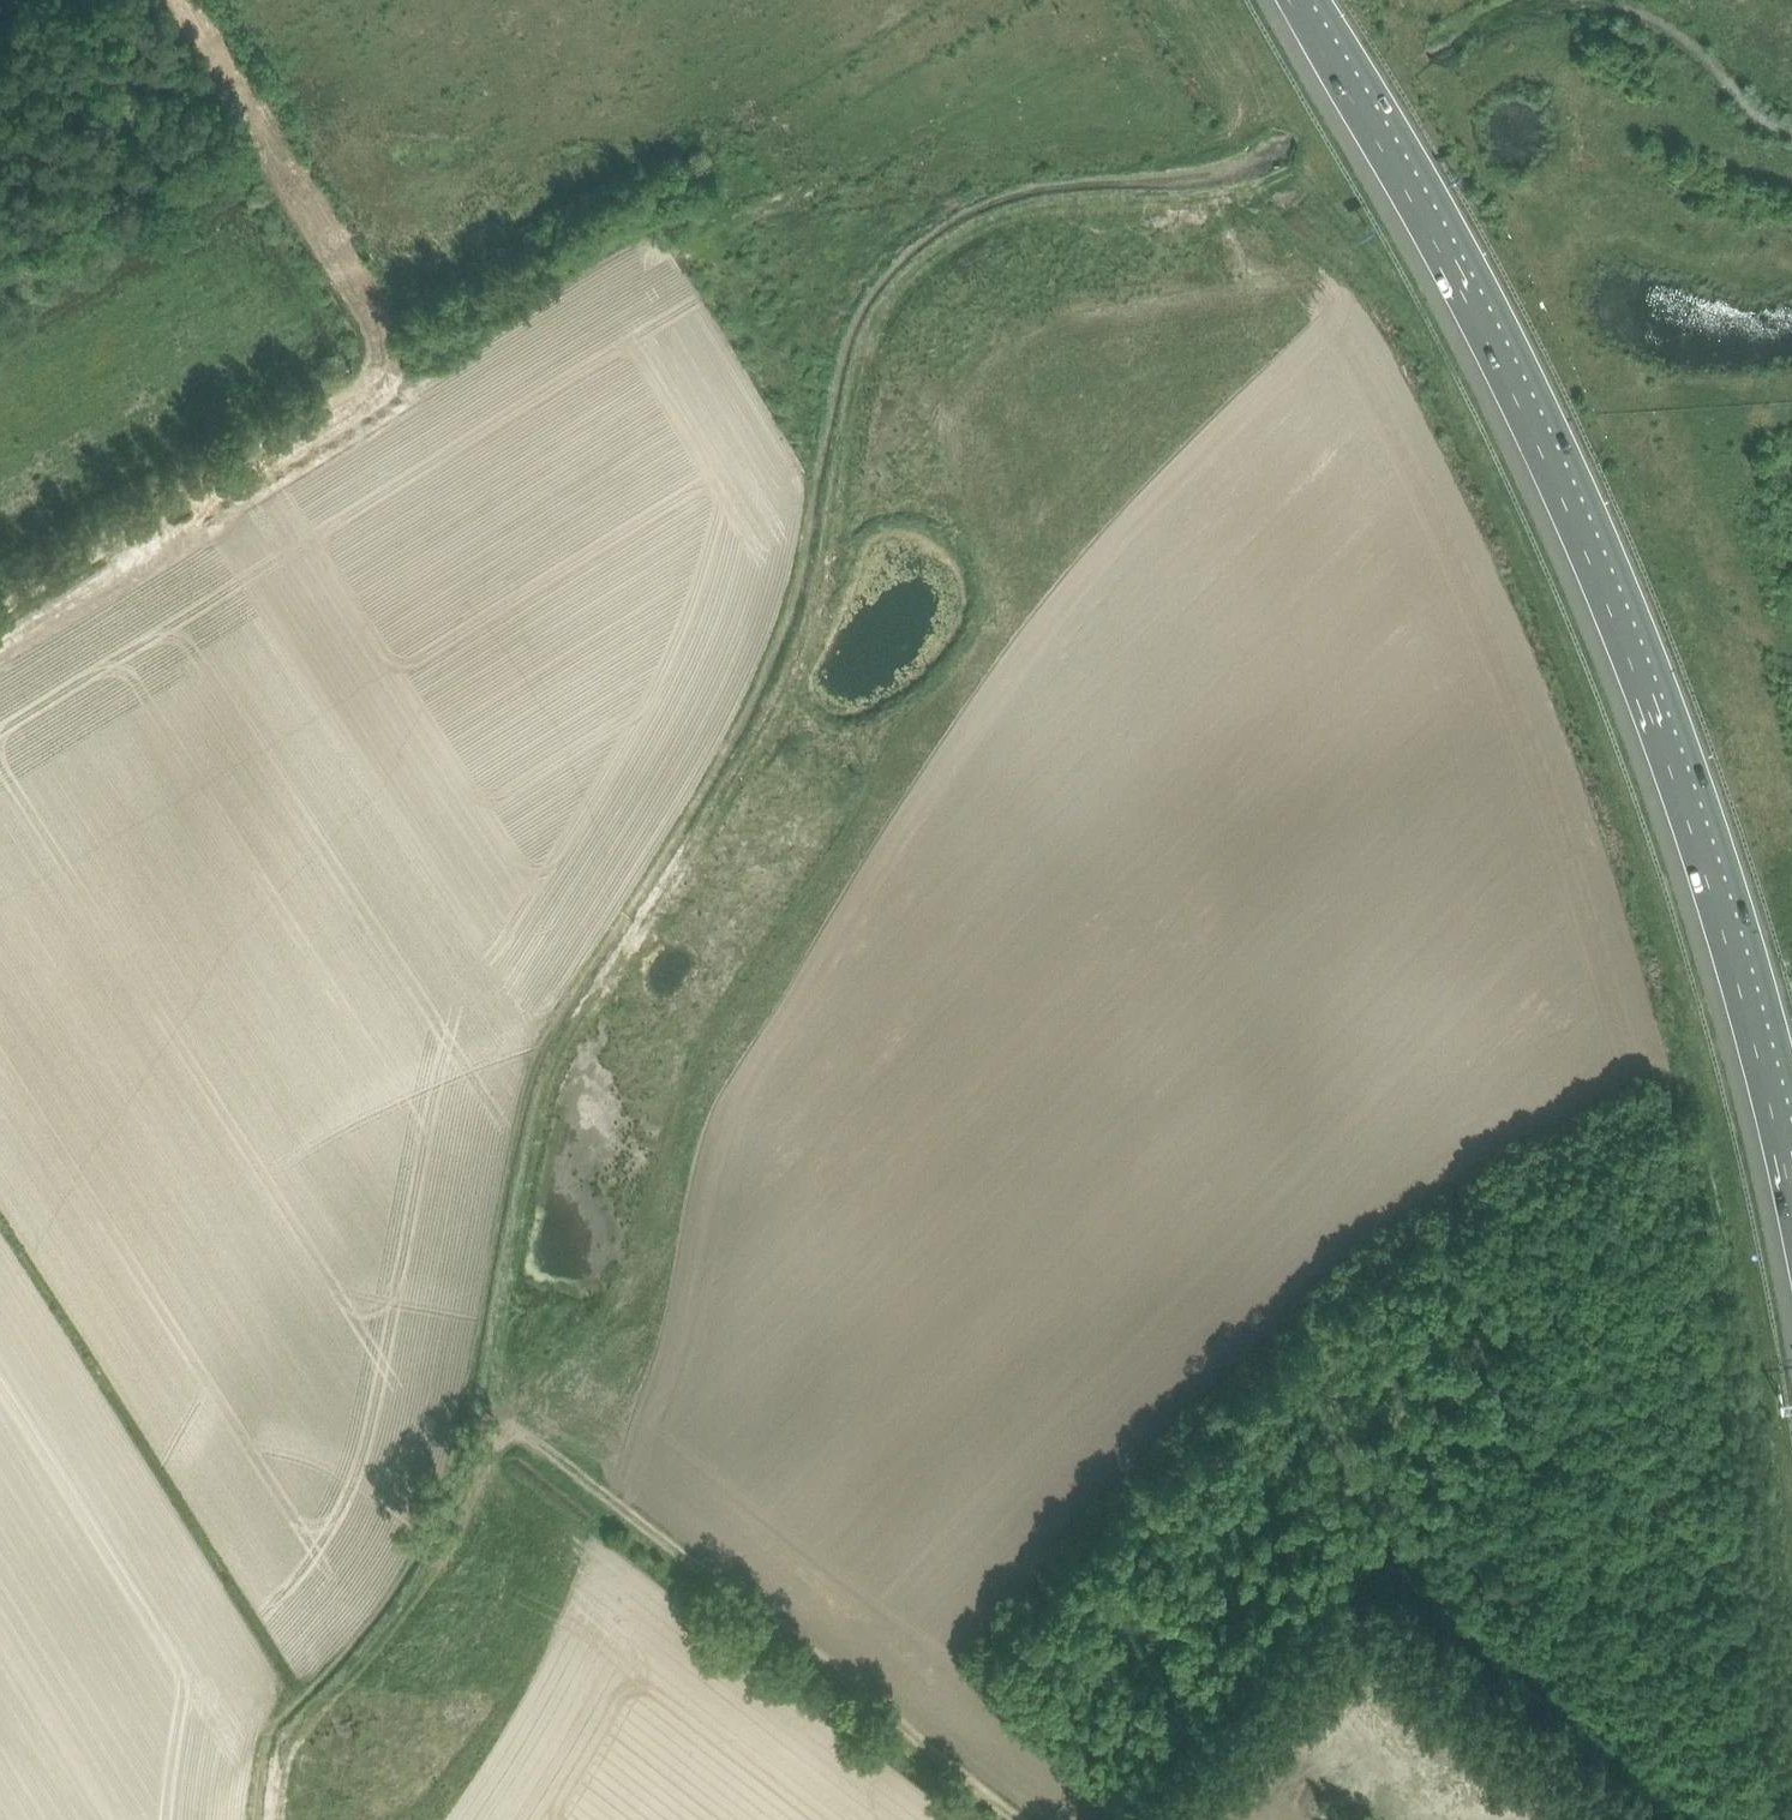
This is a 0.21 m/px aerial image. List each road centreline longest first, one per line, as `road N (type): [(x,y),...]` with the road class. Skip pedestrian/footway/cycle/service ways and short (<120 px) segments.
road 1 (motorway): [(1299,0),(1499,363),(1583,541),(1689,816),(1791,1178)]
road 2 (track): [(0,610),(402,363),(175,0)]
road 3 (track): [(1106,1819),(1445,1476),(1485,1409),(1488,1374)]
road 4 (track): [(1018,1819),(621,1516)]

